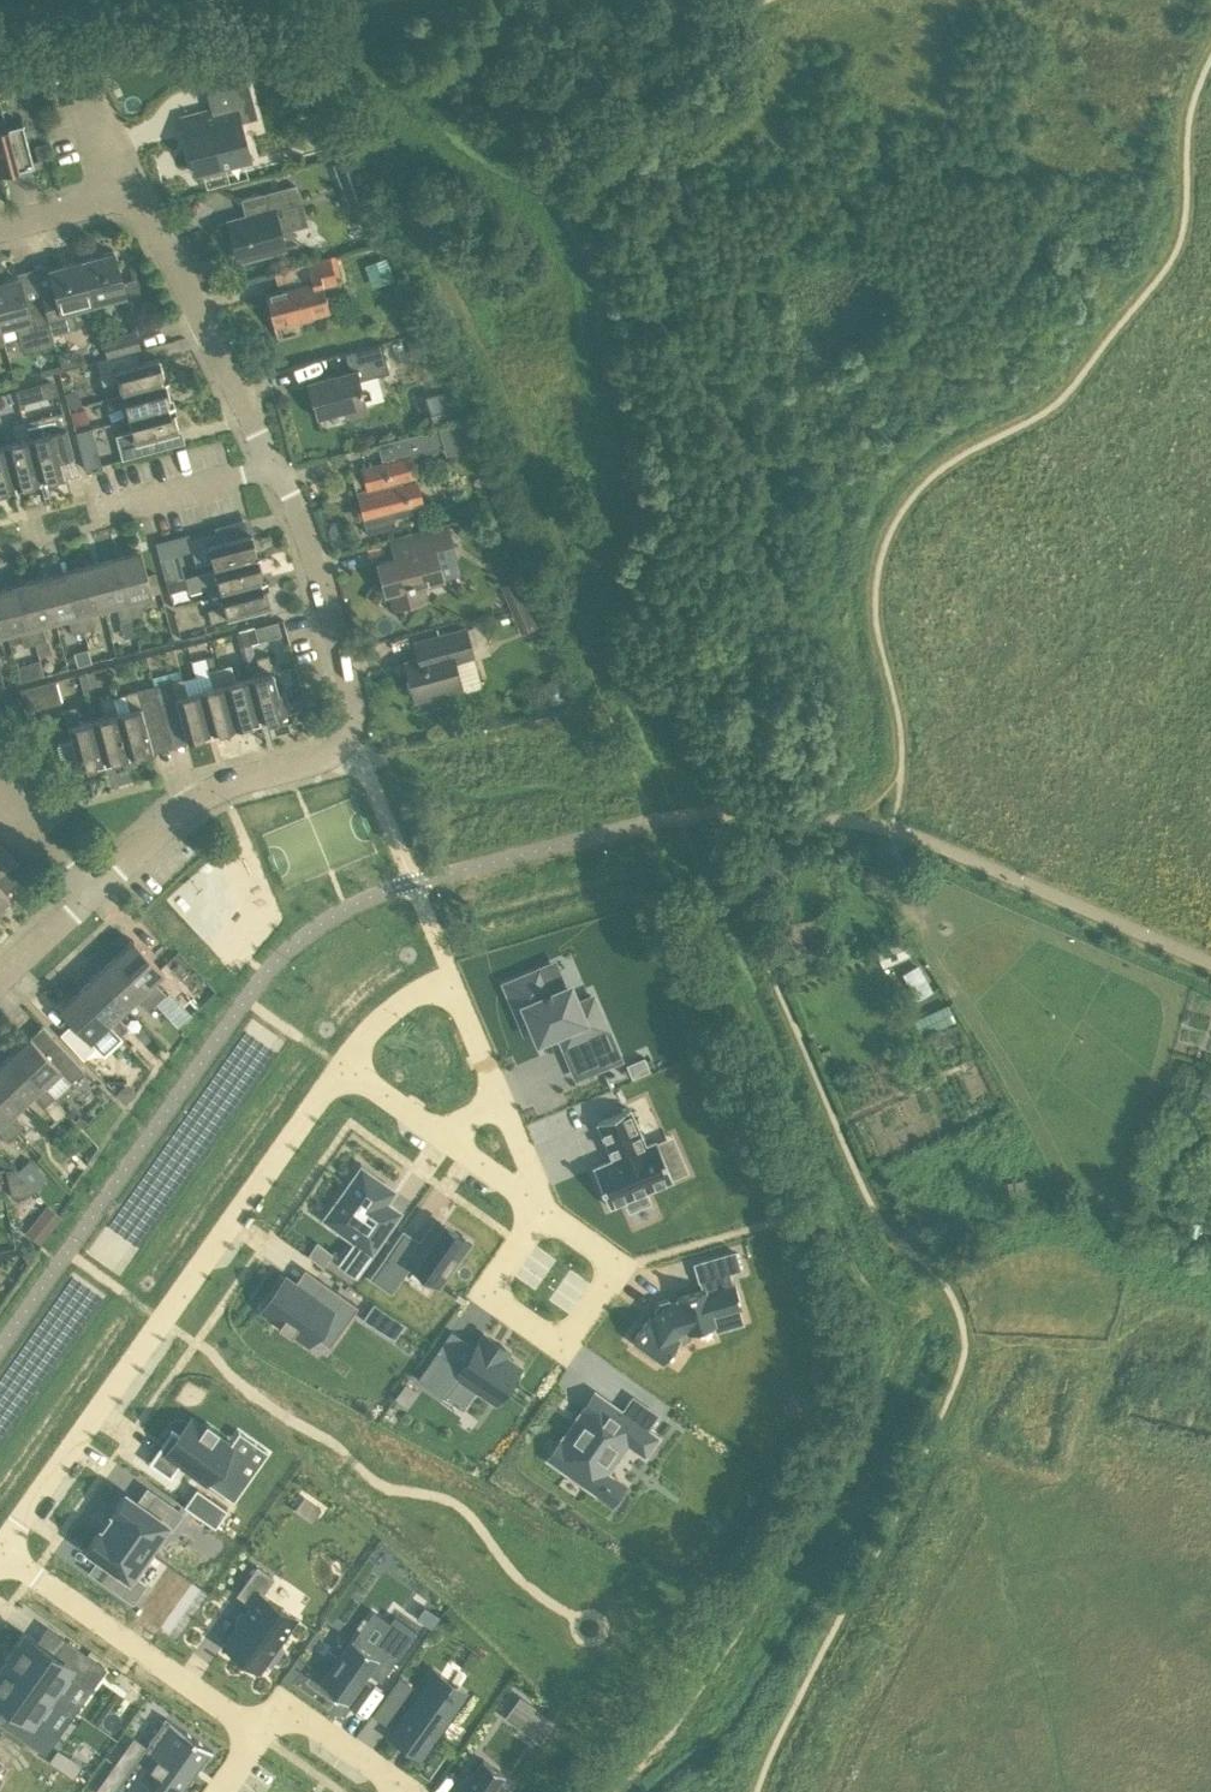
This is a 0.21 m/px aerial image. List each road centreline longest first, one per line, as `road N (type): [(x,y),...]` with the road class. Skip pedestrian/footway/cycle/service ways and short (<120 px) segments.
road 1 (track): [(660,818),(772,1057),(861,1276),(898,1316),(903,1337),(839,1499),(666,1739),(615,1791)]
road 2 (residential): [(92,894),(193,800),(345,749),(356,717),(348,676),(296,498),(272,463)]
road 3 (residential): [(340,1069),(0,1551)]
road 4 (track): [(577,618),(561,551),(497,381),(395,172),(373,106)]
road 5 (track): [(716,811),(892,829),(1210,964)]
road 6 (residential): [(0,1551),(258,1732)]
road 7 (residential): [(272,463),(131,190)]
road 8 (residential): [(544,1210),(486,1293),(565,1348),(623,1265)]
road 9 (residential): [(497,1096),(451,980),(404,1001),(340,1069)]
road 10 (residential): [(258,1732),(278,1703),(404,1791)]
road 11 (residential): [(94,515),(272,463)]
road 12 (residential): [(131,190),(0,225)]
road 13 (residential): [(92,894),(0,795)]
road 14 (residential): [(340,1069),(449,1139)]
road 15 (residential): [(0,979),(92,894)]
road 16 (residential): [(544,1210),(497,1096)]
road 17 (track): [(611,707),(655,819)]

